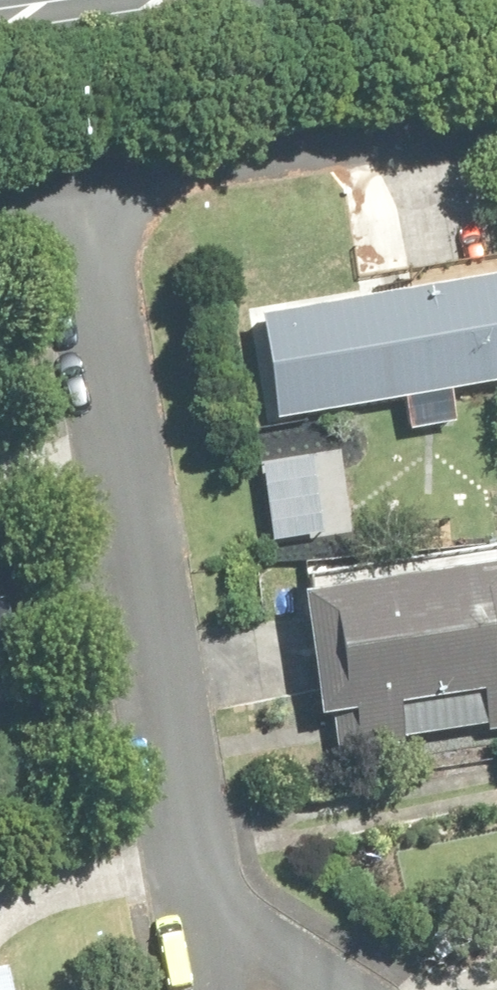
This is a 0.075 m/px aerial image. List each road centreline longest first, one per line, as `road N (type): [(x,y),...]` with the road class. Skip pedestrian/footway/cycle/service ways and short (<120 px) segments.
road 1 (residential): [(192,869),(83,193)]
road 2 (residential): [(83,193),(496,120)]
road 3 (primary): [(171,0),(0,26)]
road 4 (residential): [(192,869),(246,946),(312,989)]

